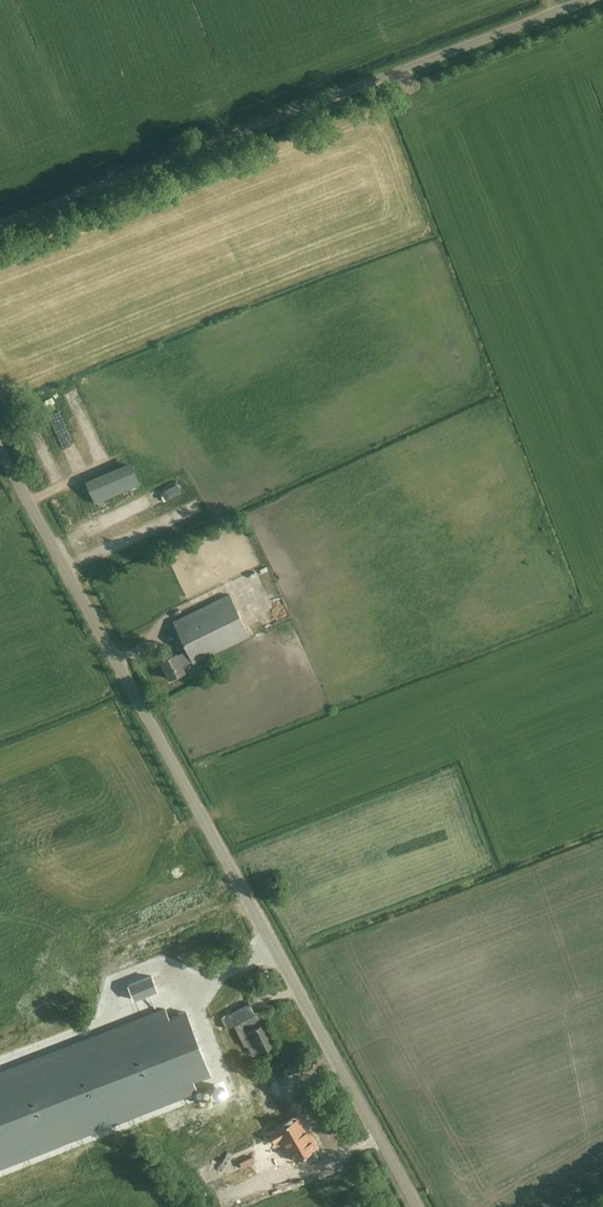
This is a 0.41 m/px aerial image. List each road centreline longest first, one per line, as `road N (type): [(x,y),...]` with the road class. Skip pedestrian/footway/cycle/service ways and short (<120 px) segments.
road 1 (tertiary): [(416,1206),(0,449)]
road 2 (unclassified): [(0,225),(586,0)]

